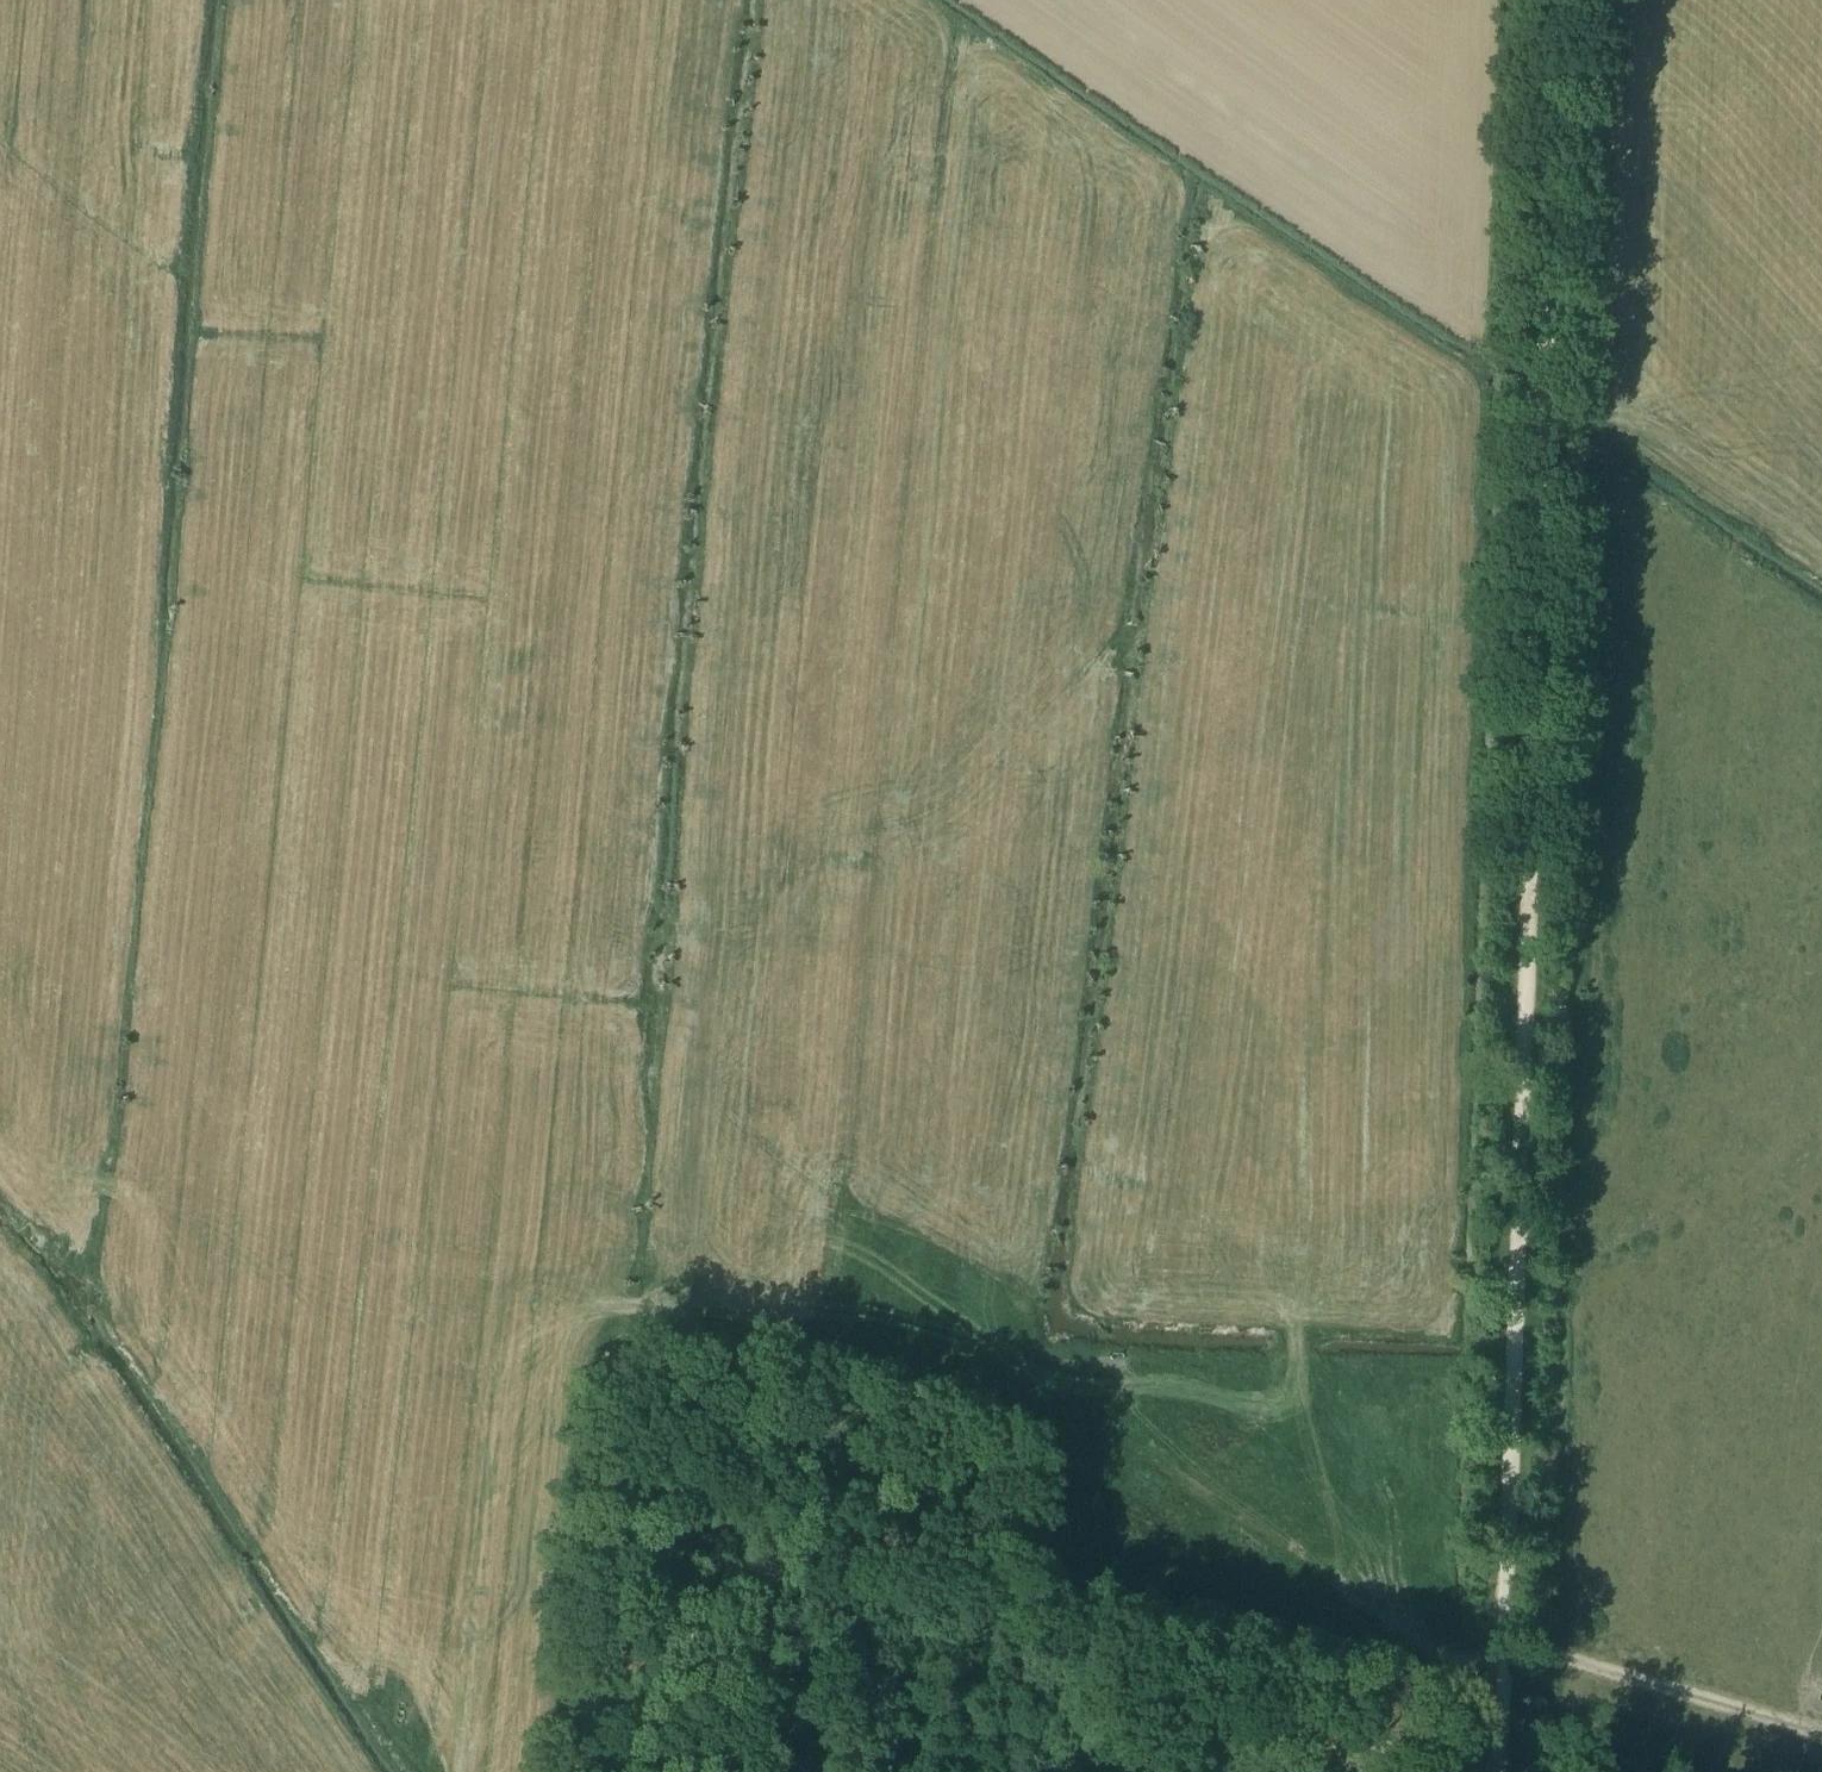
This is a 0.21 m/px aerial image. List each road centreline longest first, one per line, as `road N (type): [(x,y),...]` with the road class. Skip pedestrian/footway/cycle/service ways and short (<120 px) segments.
road 1 (track): [(1555,0),(1502,1771)]
road 2 (track): [(1458,1771),(893,1592),(875,1608),(868,1632),(855,1771)]
road 3 (track): [(1504,1641),(1821,1734)]
road 4 (track): [(460,1771),(496,1455)]

